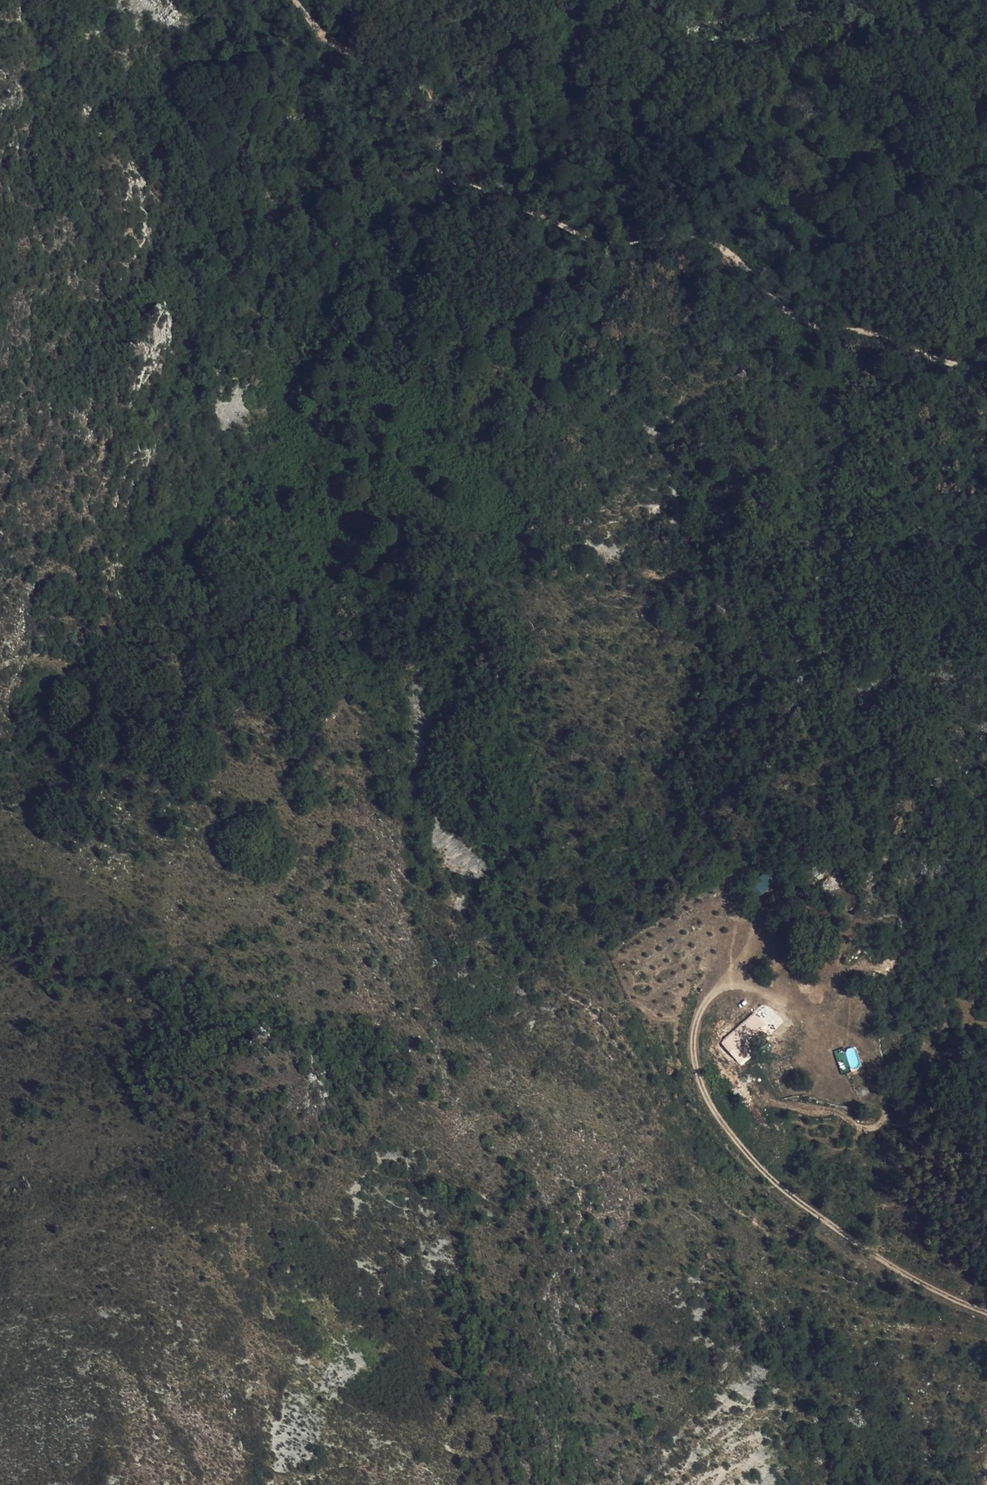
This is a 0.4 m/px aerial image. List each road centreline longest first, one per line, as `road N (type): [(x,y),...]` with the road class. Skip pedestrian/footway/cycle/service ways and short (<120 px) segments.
road 1 (track): [(986,375),(867,332),(795,322),(733,254),(692,239),(626,246),(450,180),(437,167),(432,107),(415,72),(332,35),(295,0)]
road 2 (track): [(986,1312),(844,1234),(750,1158),(702,1100),(691,1043),(711,1005),(742,988)]

